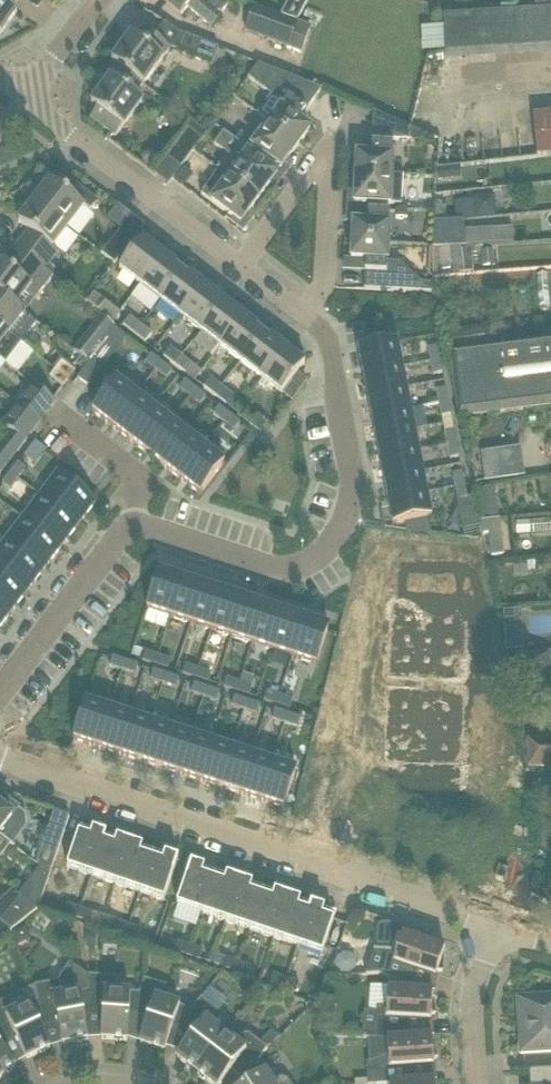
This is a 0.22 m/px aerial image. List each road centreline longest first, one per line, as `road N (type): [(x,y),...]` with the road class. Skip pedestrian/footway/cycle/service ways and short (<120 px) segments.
road 1 (residential): [(0,692),(119,537),(134,529),(277,569),(295,569),(328,549),(353,501),(347,448),(330,348),(322,328),(301,312)]
road 2 (residential): [(499,929),(0,757)]
road 3 (residential): [(240,264),(323,161),(324,287),(301,312)]
road 4 (residential): [(240,264),(25,95)]
road 5 (residential): [(499,929),(473,1008),(478,1083)]
road 6 (residential): [(25,95),(102,0)]

